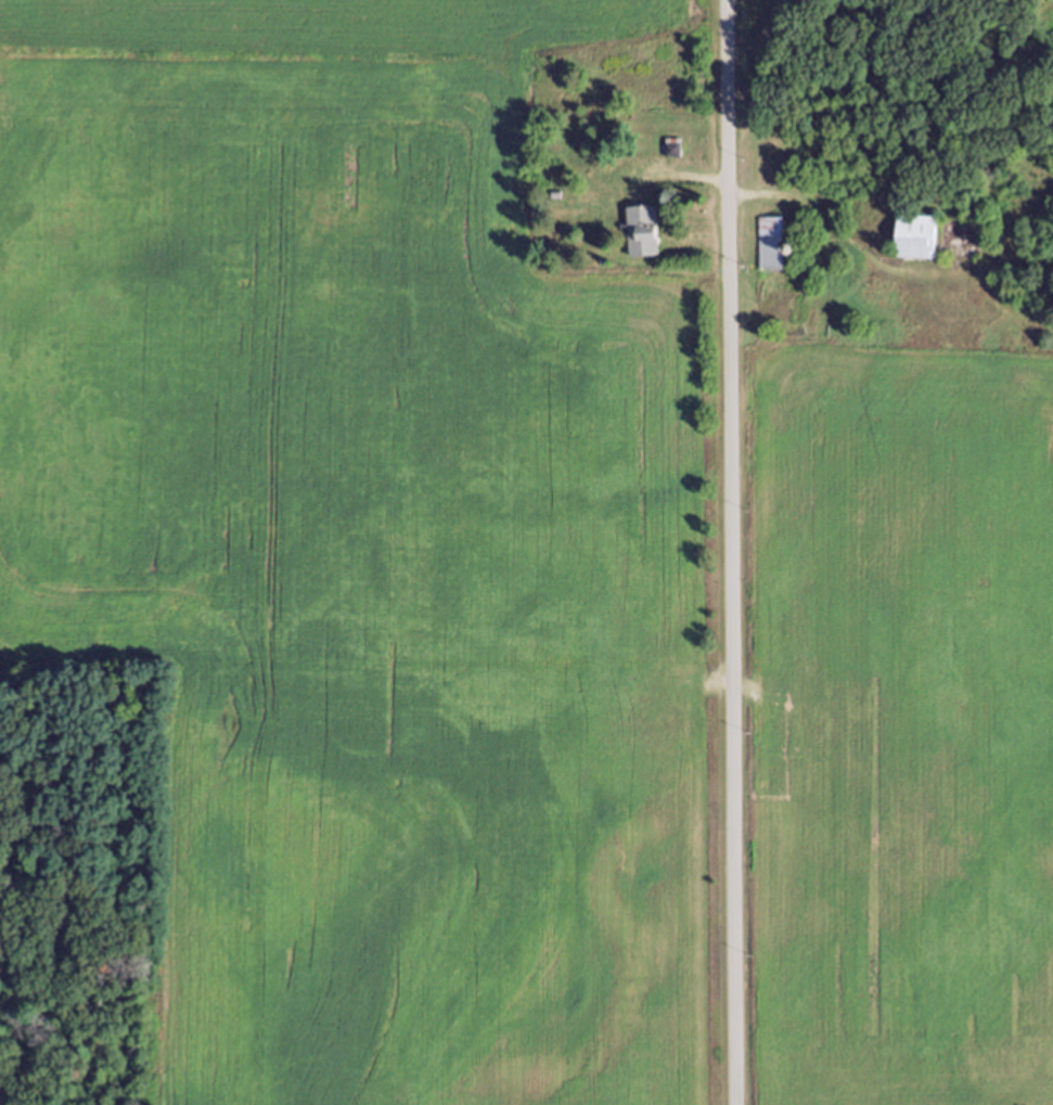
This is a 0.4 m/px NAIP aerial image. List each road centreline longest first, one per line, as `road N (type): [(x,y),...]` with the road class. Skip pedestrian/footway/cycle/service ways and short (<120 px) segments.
road 1 (residential): [(738,1104),(729,0)]

